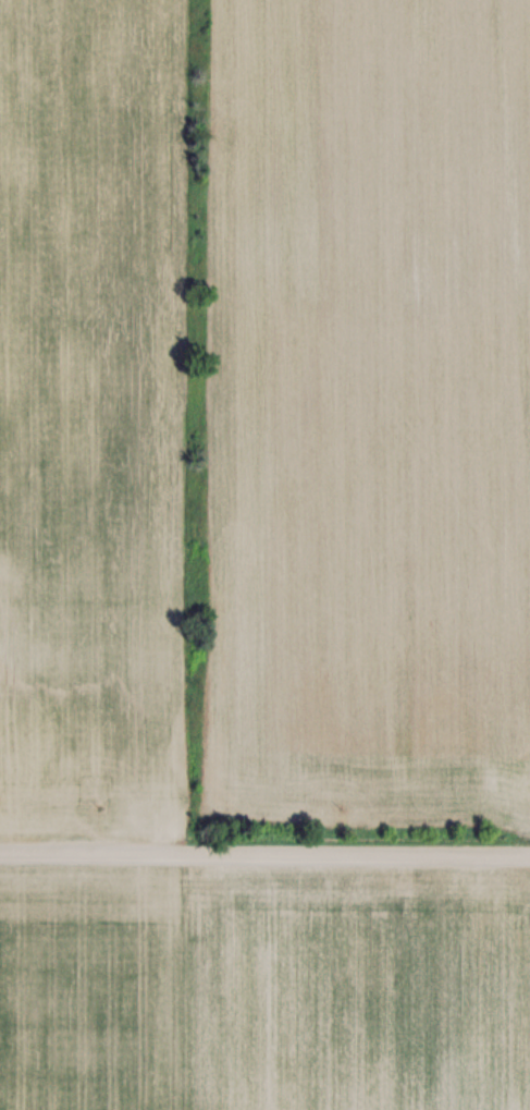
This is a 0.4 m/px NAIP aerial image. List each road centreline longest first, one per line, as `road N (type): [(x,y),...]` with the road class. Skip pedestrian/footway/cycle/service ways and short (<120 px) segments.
road 1 (residential): [(0,851),(529,856)]

